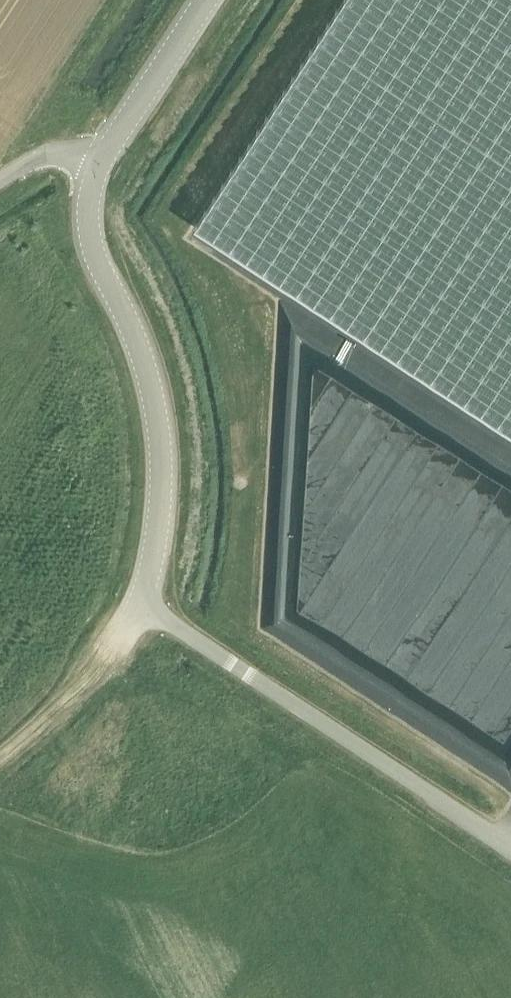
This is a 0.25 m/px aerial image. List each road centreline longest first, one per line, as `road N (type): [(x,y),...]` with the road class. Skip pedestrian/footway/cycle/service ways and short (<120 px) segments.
road 1 (unclassified): [(151,605),(161,525),(158,423),(130,323),(87,220),(100,161)]
road 2 (unclassified): [(510,846),(151,605)]
road 3 (unclassified): [(100,161),(207,0)]
road 4 (track): [(118,643),(59,710),(0,751)]

